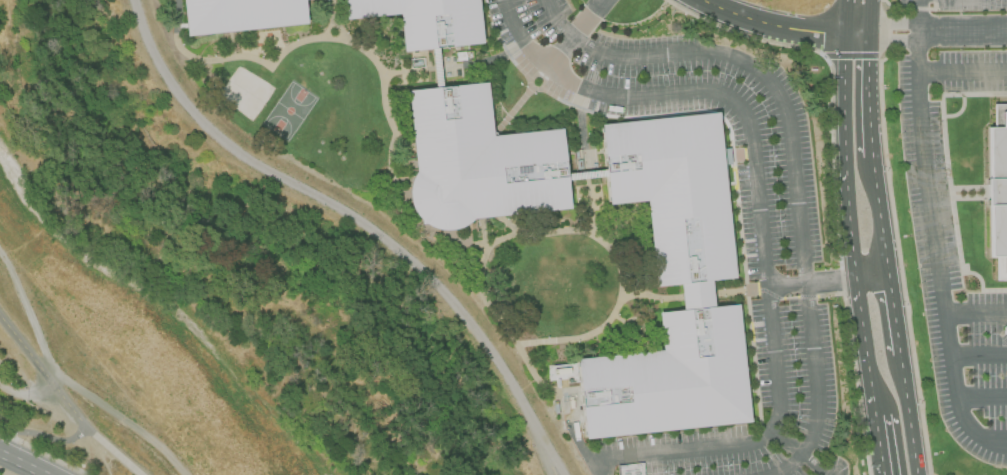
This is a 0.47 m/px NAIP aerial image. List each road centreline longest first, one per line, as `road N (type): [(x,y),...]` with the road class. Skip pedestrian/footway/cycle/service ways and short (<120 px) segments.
road 1 (secondary): [(843,34),(851,239),(876,416)]
road 2 (track): [(0,255),(53,374),(155,442),(183,474)]
road 3 (tertiary): [(843,34),(749,21),(700,0)]
road 4 (secondary): [(918,474),(900,352)]
road 5 (secondary): [(872,156),(867,34)]

